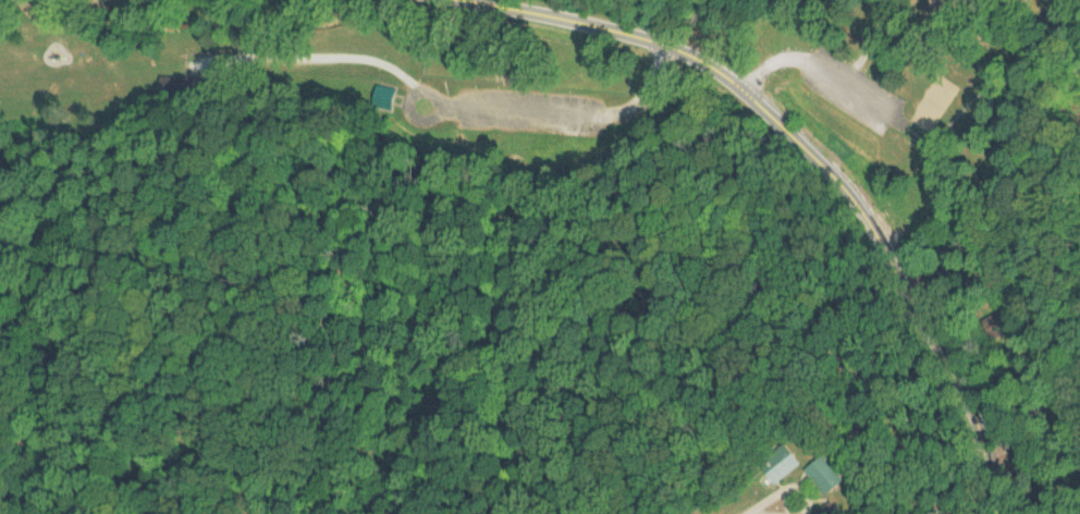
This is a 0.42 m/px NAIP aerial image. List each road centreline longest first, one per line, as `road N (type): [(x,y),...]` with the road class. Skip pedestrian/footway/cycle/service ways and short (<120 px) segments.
road 1 (tertiary): [(769,109),(831,160),(907,271),(957,388),(973,513)]
road 2 (tertiary): [(769,109),(728,69),(687,52),(565,14),(487,0)]

